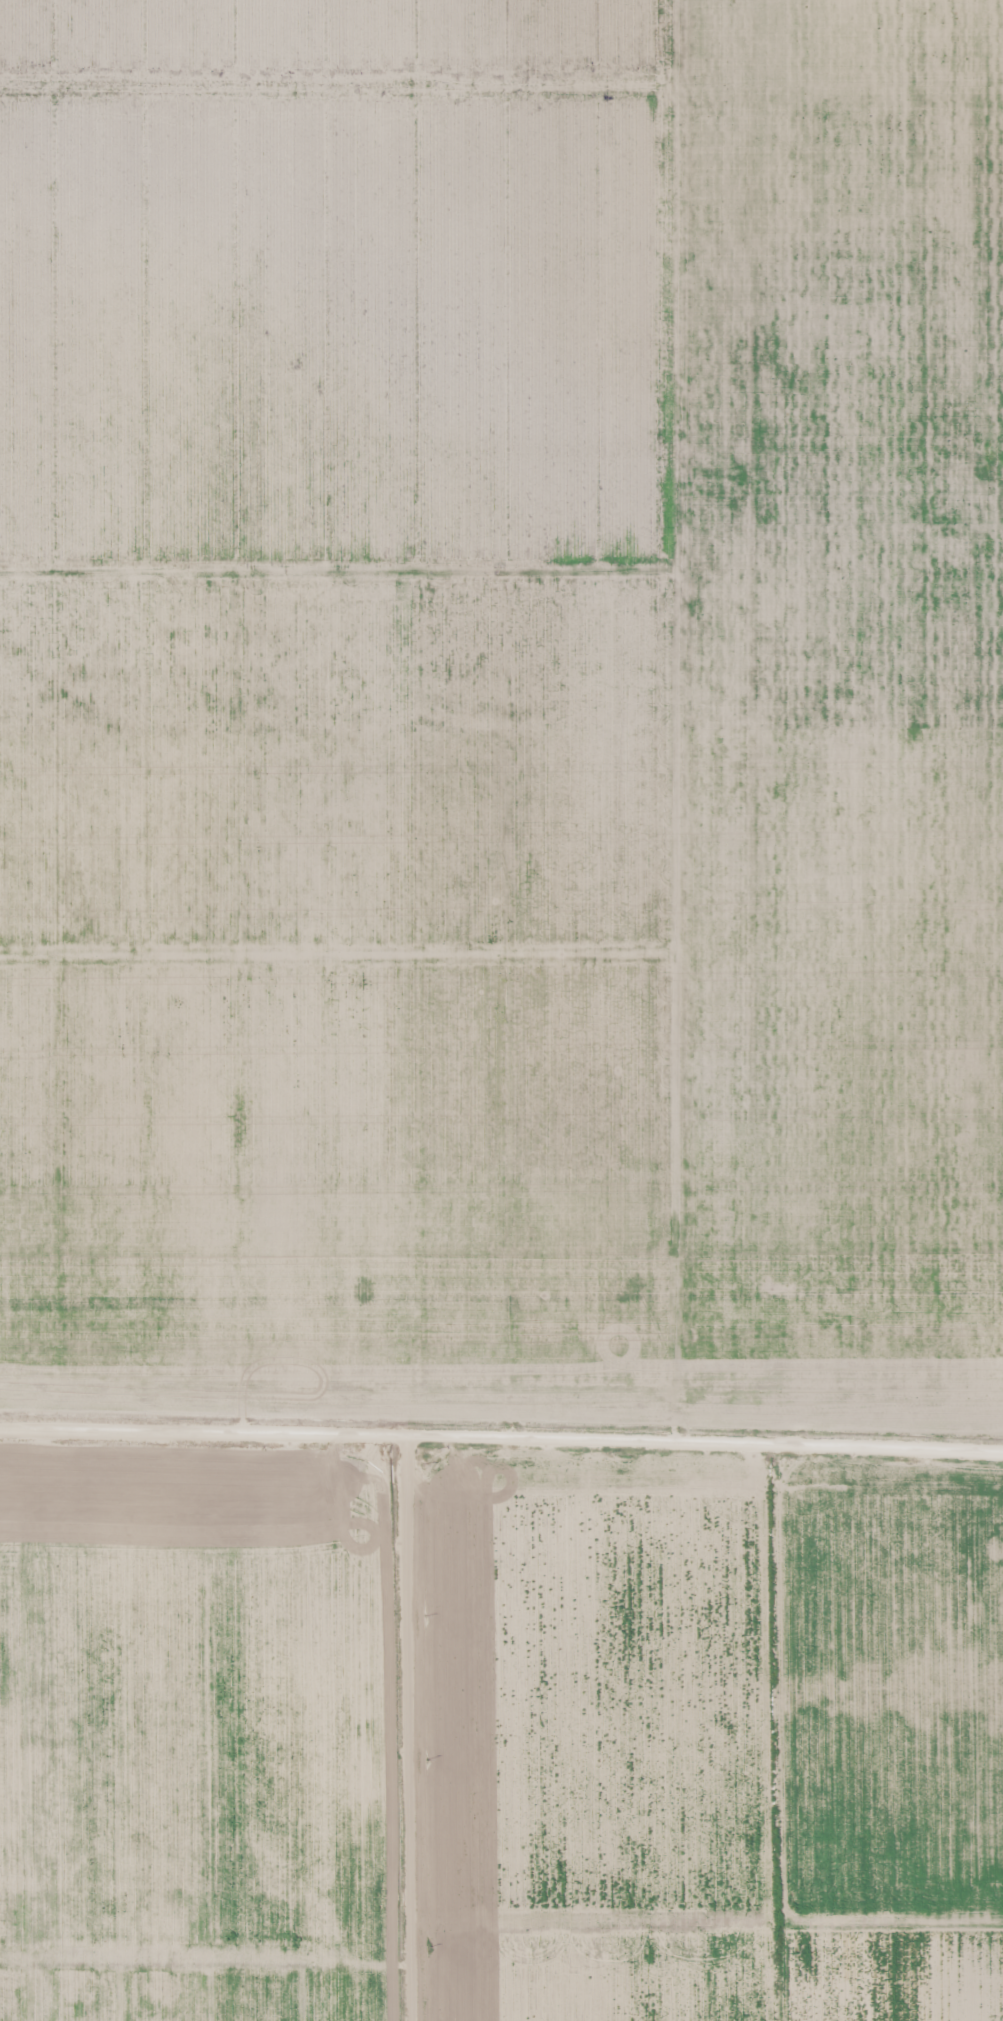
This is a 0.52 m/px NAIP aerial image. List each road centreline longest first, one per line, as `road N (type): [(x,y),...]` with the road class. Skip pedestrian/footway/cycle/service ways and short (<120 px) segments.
road 1 (residential): [(1002,1451),(0,1426)]

